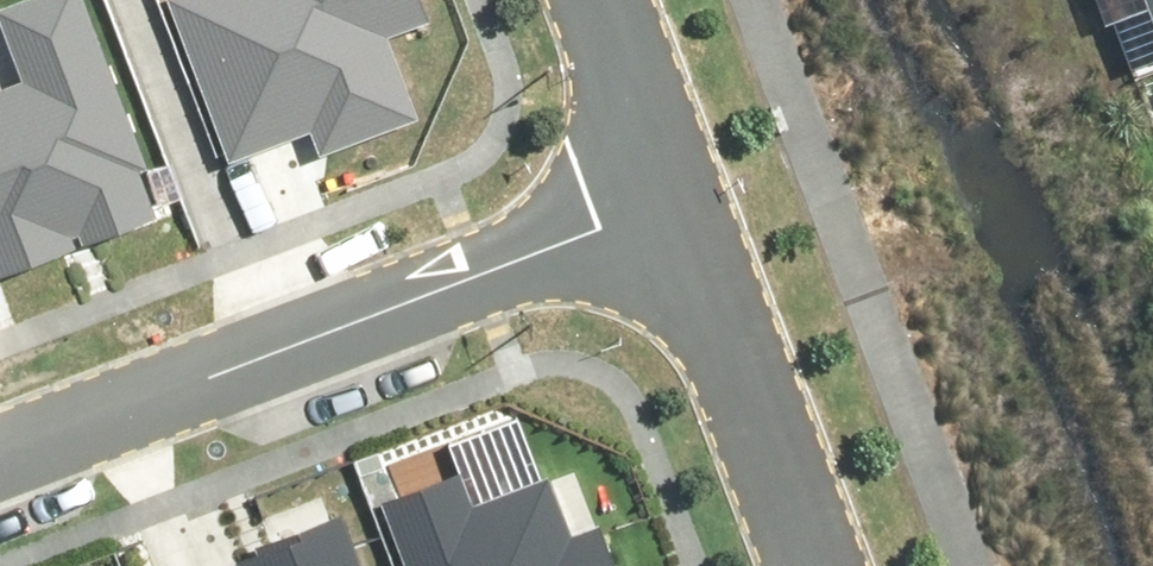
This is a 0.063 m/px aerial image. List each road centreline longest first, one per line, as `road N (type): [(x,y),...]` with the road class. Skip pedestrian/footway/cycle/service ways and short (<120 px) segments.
road 1 (residential): [(0,453),(668,210)]
road 2 (residential): [(804,565),(668,210)]
road 3 (residential): [(668,210),(592,0)]

